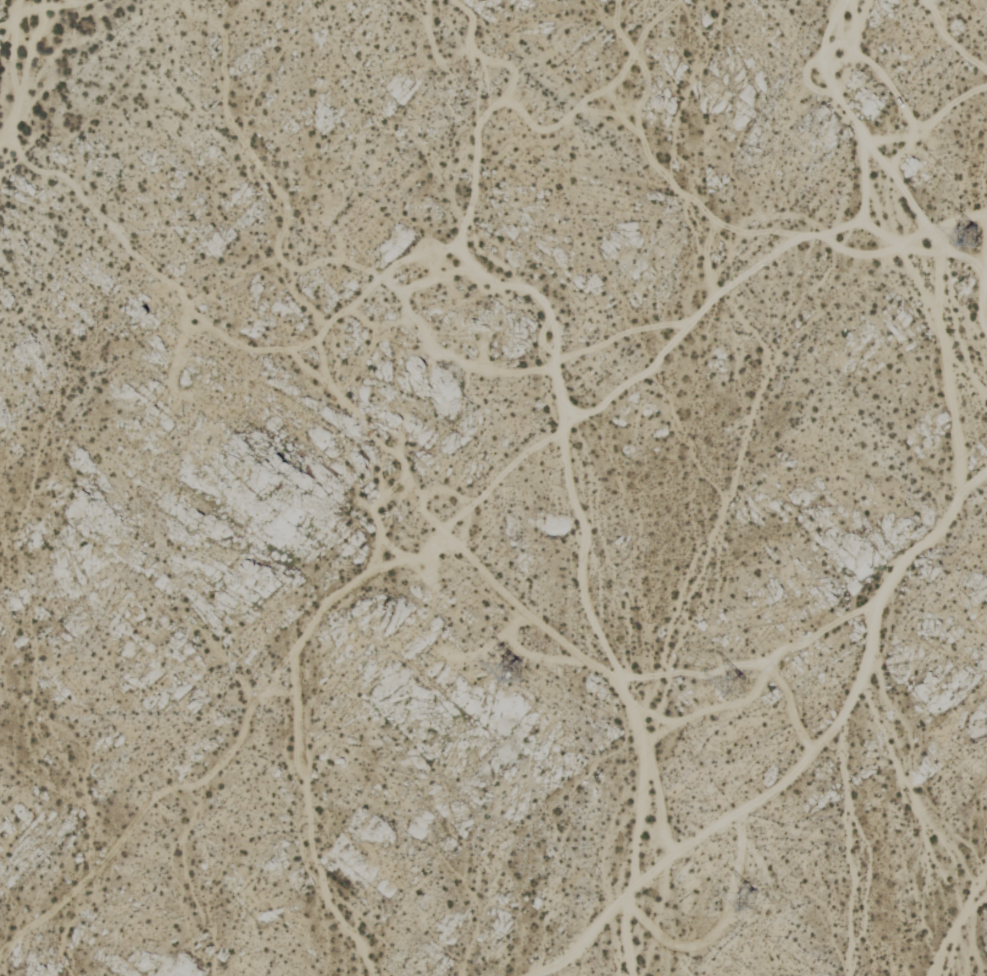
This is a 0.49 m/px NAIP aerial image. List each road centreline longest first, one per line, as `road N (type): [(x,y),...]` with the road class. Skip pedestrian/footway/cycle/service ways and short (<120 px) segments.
road 1 (track): [(530,975),(559,963),(664,859),(767,794),(811,751),(858,679),(884,583),(986,467)]

